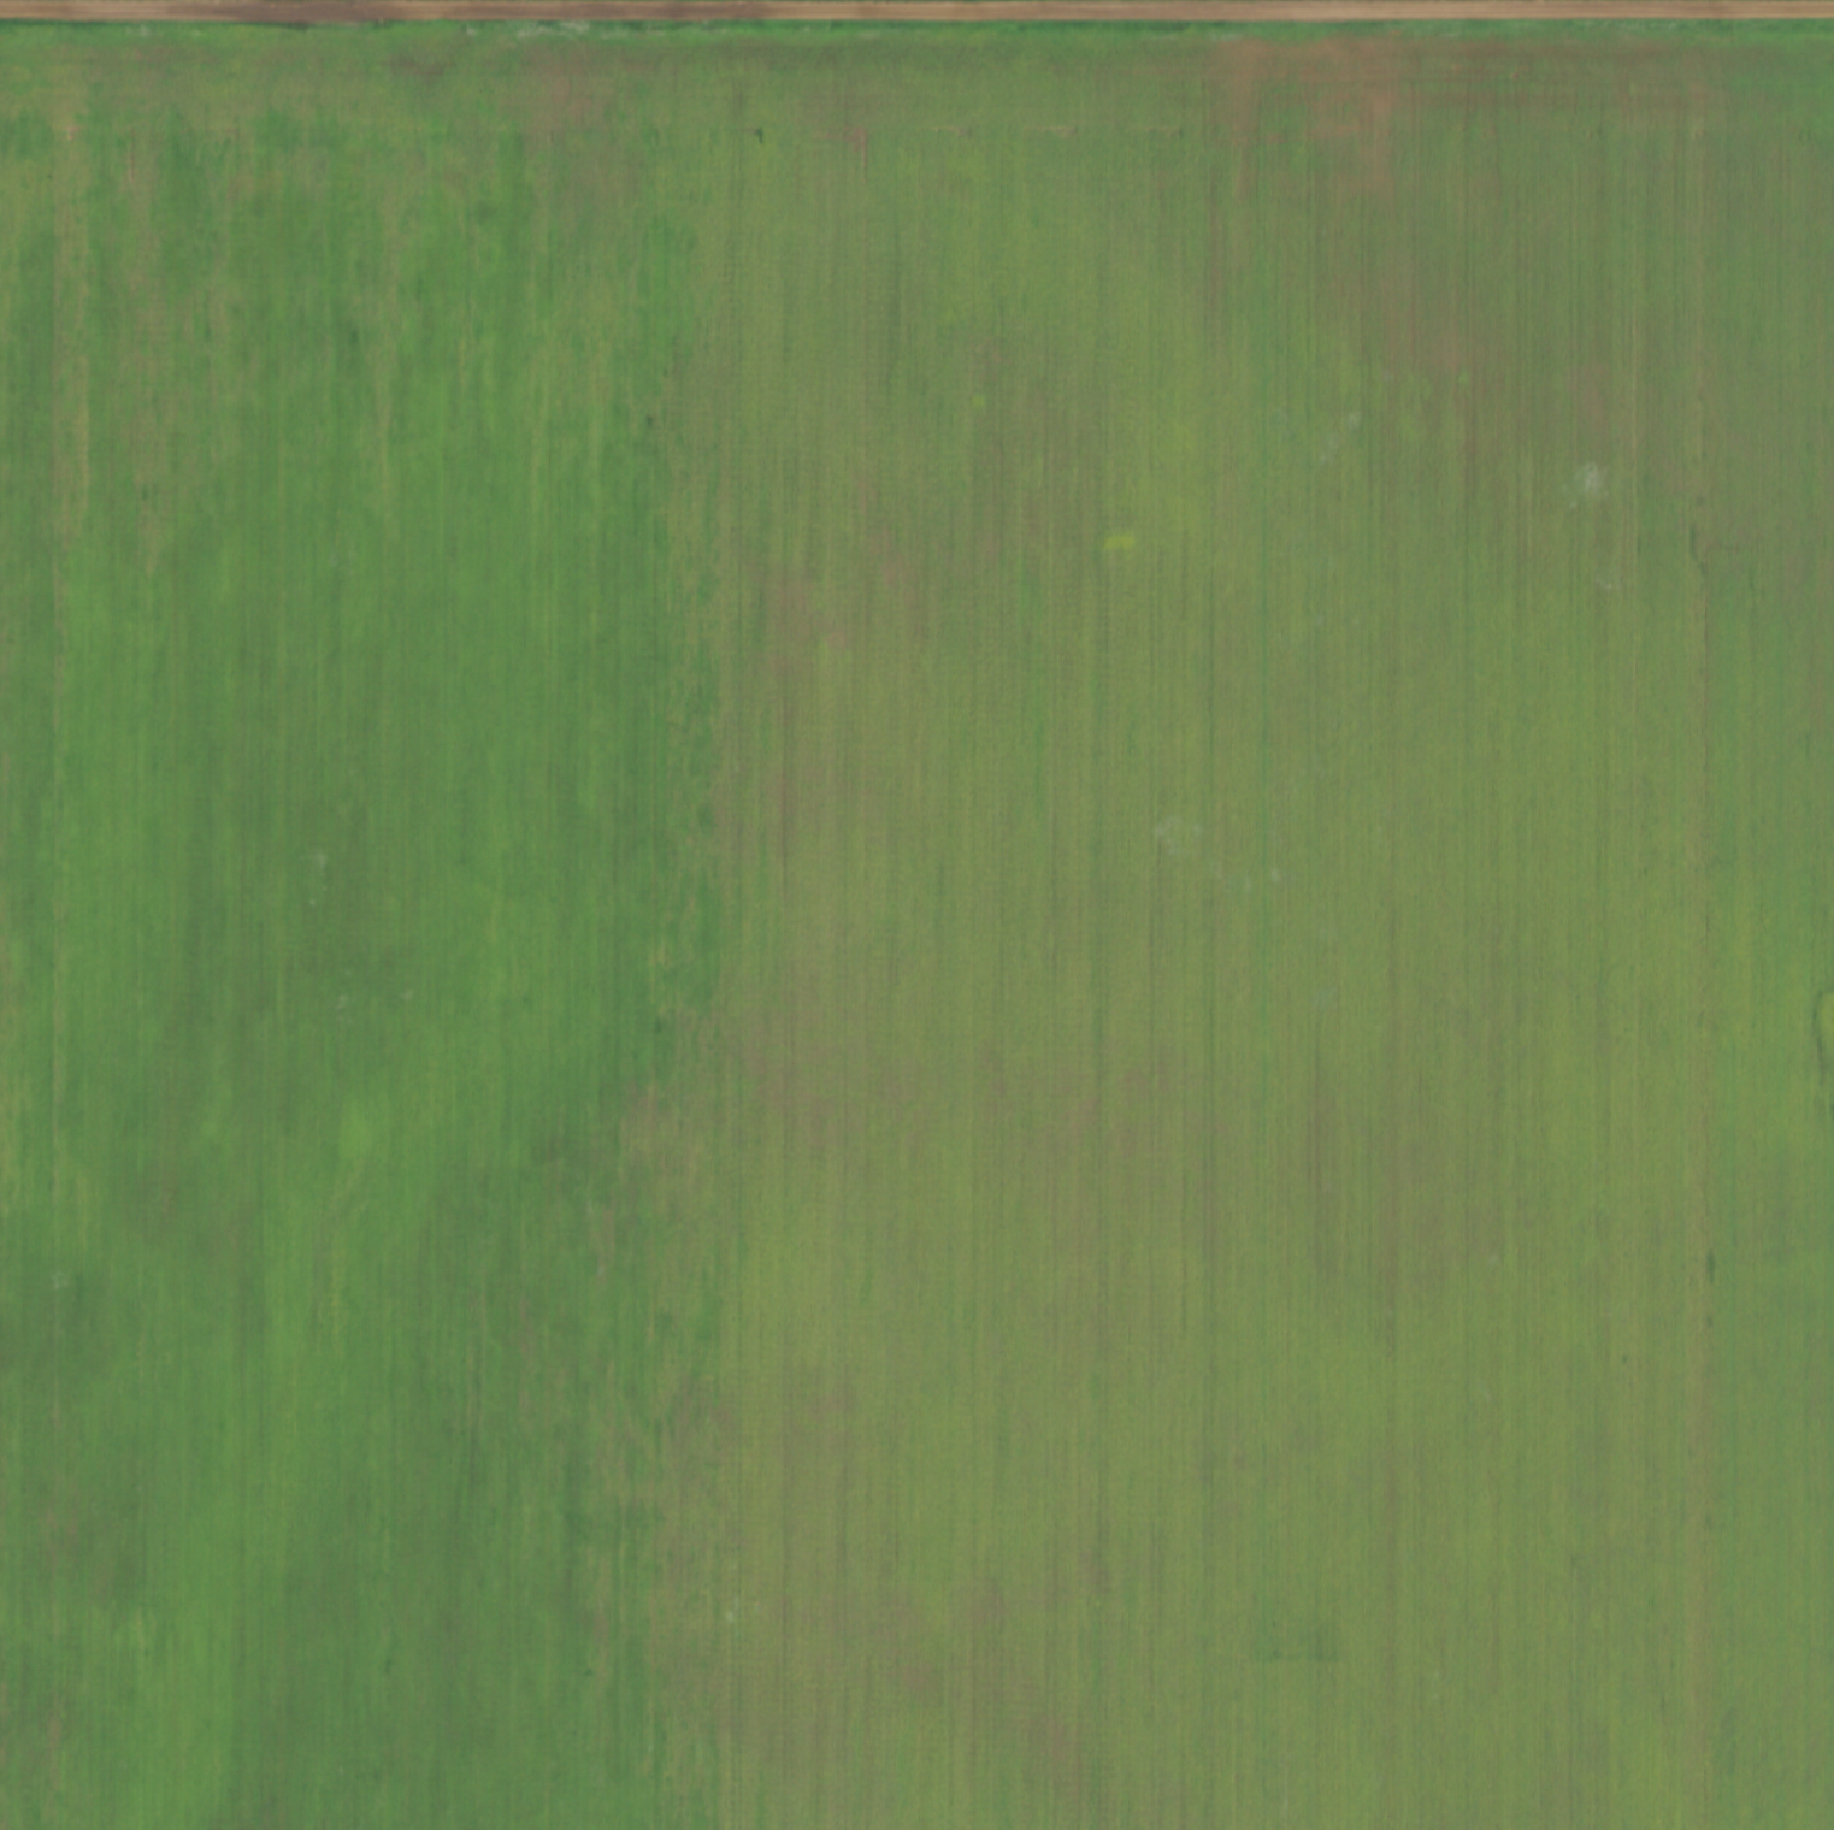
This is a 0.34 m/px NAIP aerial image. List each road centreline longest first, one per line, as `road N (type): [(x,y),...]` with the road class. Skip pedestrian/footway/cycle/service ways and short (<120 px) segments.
road 1 (residential): [(0,13),(1833,13)]

